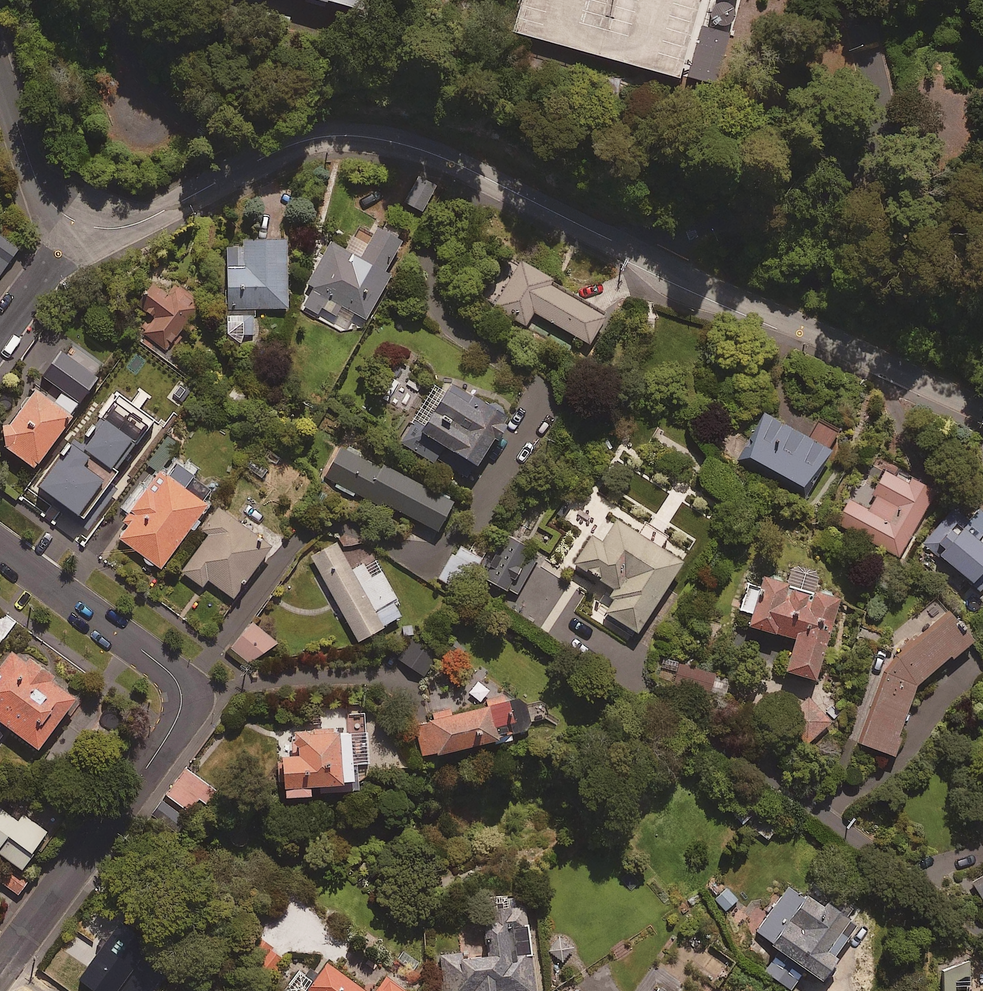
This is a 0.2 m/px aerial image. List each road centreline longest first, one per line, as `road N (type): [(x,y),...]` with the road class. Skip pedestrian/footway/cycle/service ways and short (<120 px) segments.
road 1 (residential): [(982,410),(655,260),(475,167),(380,131),(318,133),(129,226),(80,225)]
road 2 (residential): [(0,967),(179,722),(182,706),(180,688),(155,659),(0,547)]
road 3 (residential): [(80,225),(41,190),(0,71)]
road 4 (residential): [(80,225),(0,332)]

